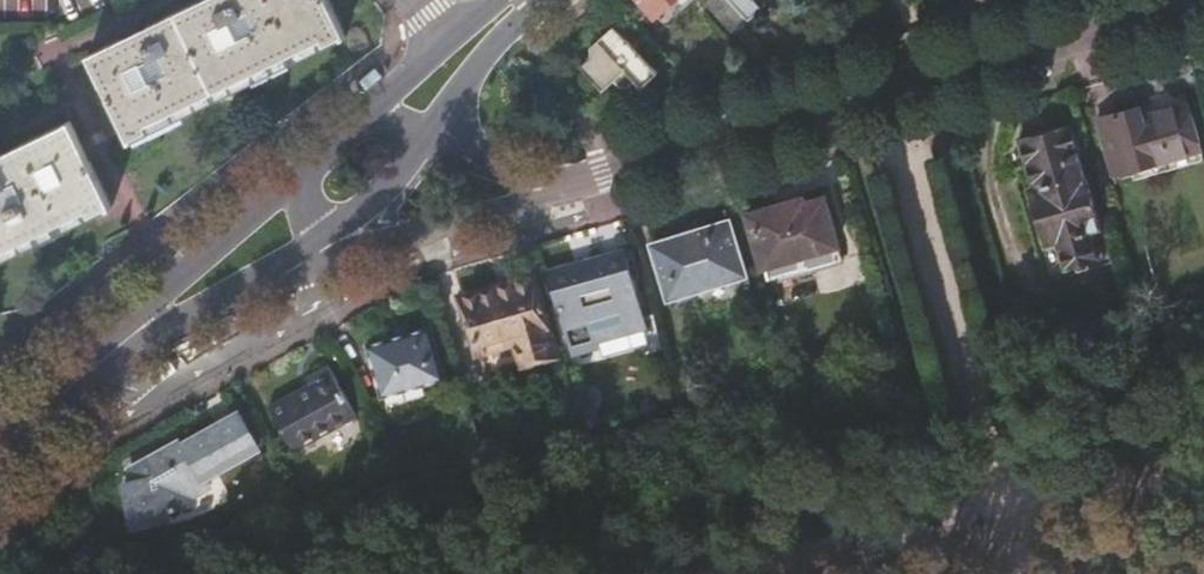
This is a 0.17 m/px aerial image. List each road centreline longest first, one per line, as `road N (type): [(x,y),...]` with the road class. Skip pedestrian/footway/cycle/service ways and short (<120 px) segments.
road 1 (residential): [(1203,1),(576,189)]
road 2 (track): [(647,573),(1203,449)]
road 3 (track): [(888,94),(1011,573)]
road 4 (residential): [(337,242),(576,189)]
road 5 (secondary): [(0,453),(152,320)]
road 6 (secondary): [(294,178),(152,320)]
road 7 (secondary): [(152,320),(337,242)]
road 8 (secondary): [(427,141),(497,40),(545,0)]
road 9 (residential): [(576,189),(478,167),(427,141)]
road 10 (secondary): [(337,242),(427,141)]

